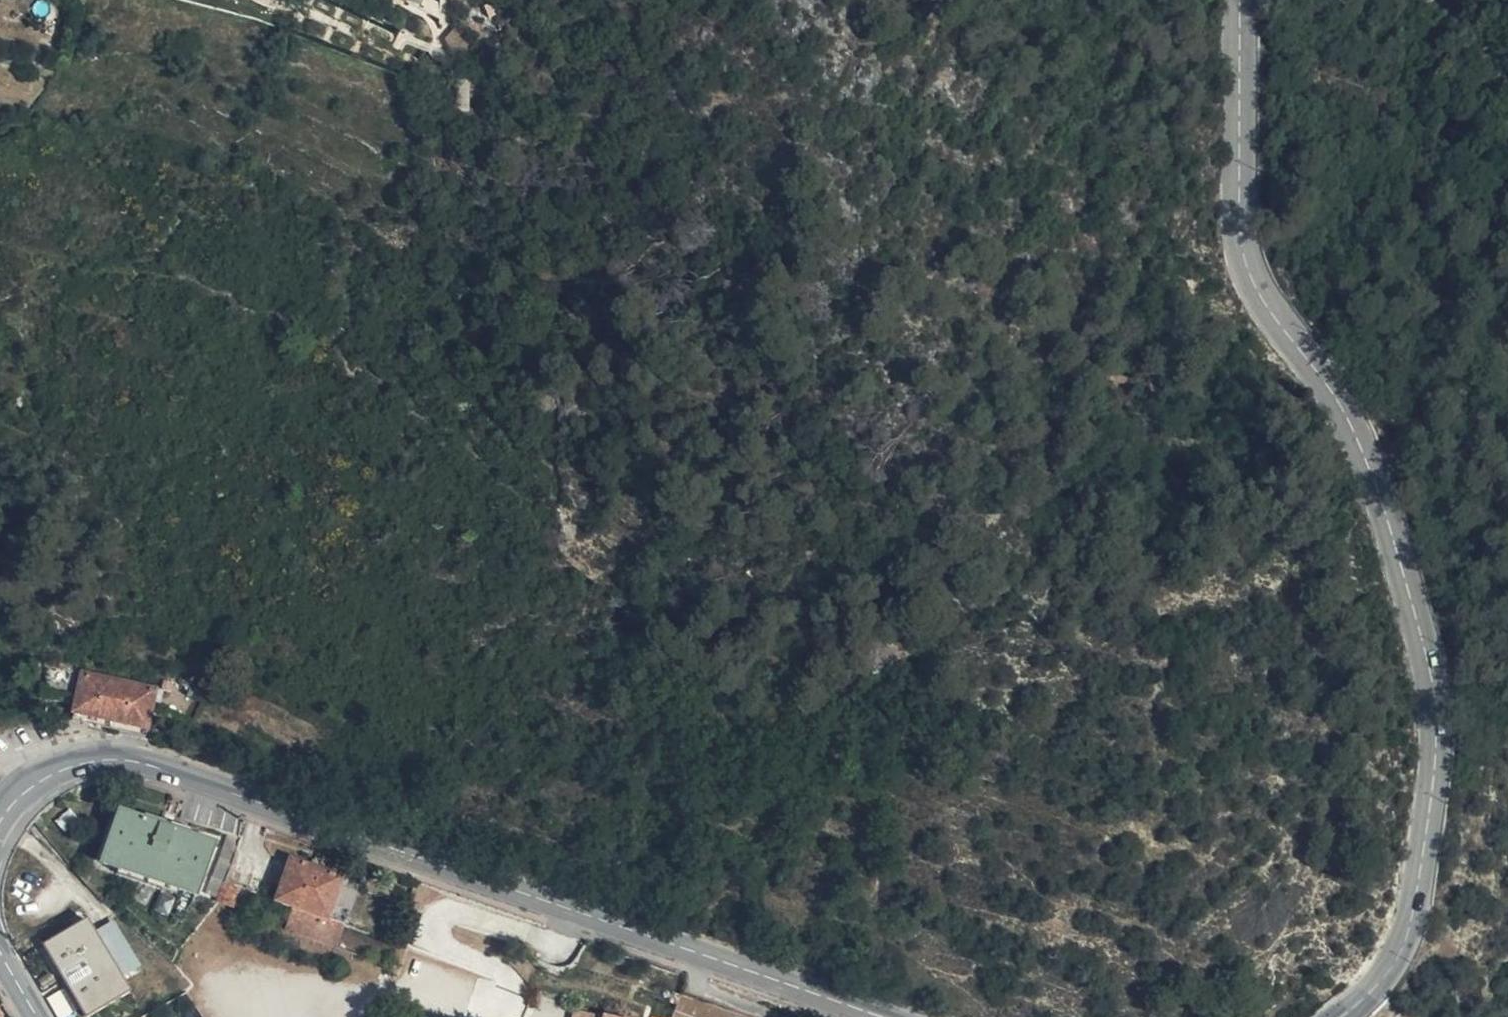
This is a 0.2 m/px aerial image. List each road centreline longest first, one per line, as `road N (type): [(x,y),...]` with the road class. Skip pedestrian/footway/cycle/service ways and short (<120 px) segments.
road 1 (tertiary): [(1342,1016),(1380,981),(1414,909),(1434,740),(1430,679),(1372,463),(1273,313),(1247,257),(1242,0)]
road 2 (tertiary): [(0,820),(28,787),(56,772),(106,758),(146,762),(890,1016)]

